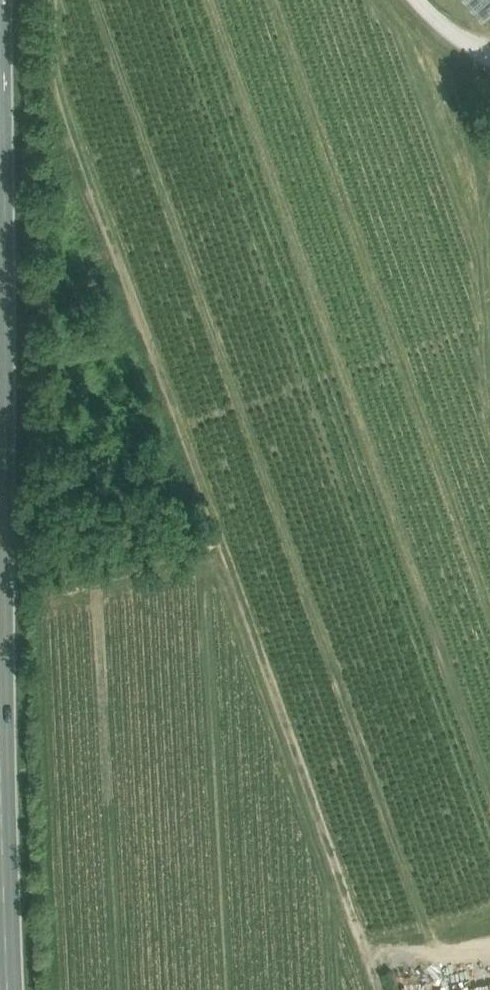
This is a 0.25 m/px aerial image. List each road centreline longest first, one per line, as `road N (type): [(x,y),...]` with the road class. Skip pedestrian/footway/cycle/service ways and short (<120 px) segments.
road 1 (track): [(380,989),(55,89),(52,0)]
road 2 (primary): [(0,667),(11,989)]

